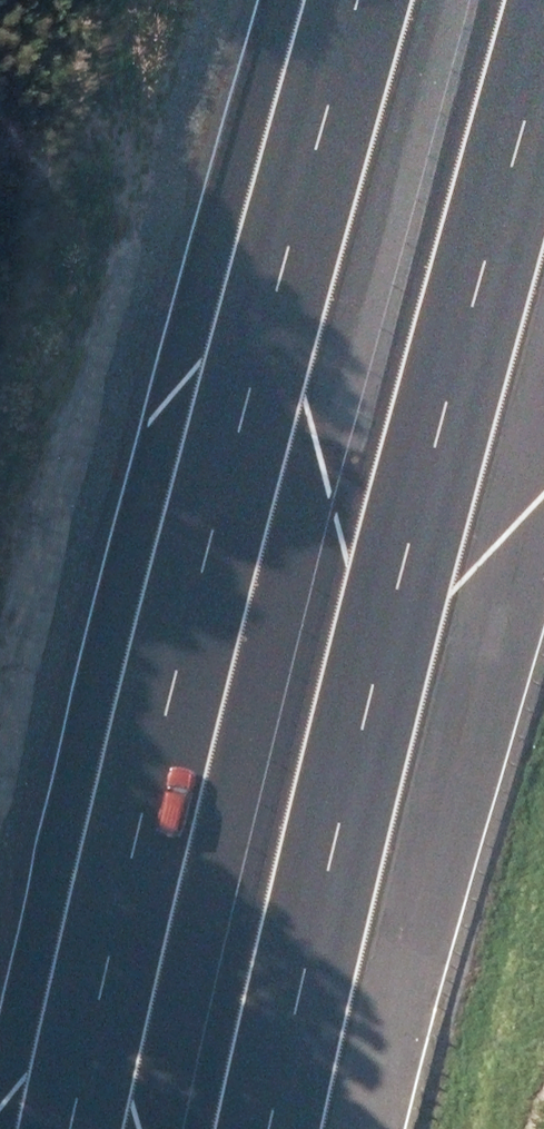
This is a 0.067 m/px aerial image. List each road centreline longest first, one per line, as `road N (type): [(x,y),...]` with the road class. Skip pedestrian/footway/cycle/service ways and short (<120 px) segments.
road 1 (motorway): [(89,1128),(234,453),(359,0)]
road 2 (motorway): [(543,208),(319,1128)]

